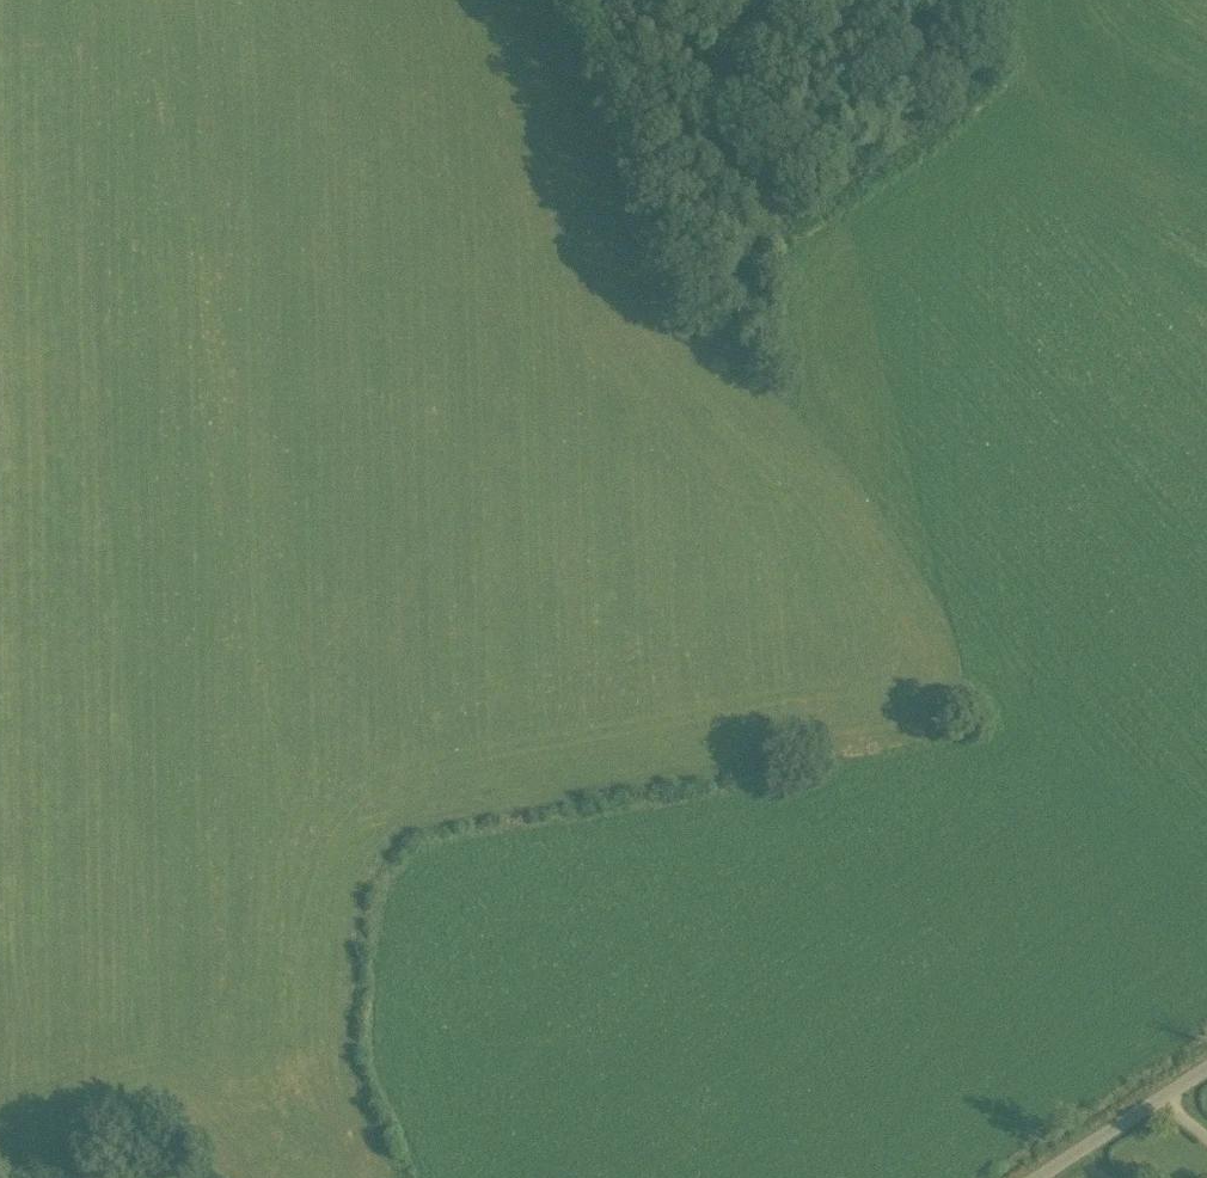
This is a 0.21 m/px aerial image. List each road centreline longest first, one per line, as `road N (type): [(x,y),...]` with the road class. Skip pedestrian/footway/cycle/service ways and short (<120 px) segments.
road 1 (unclassified): [(1052,1177),(1206,1079)]

